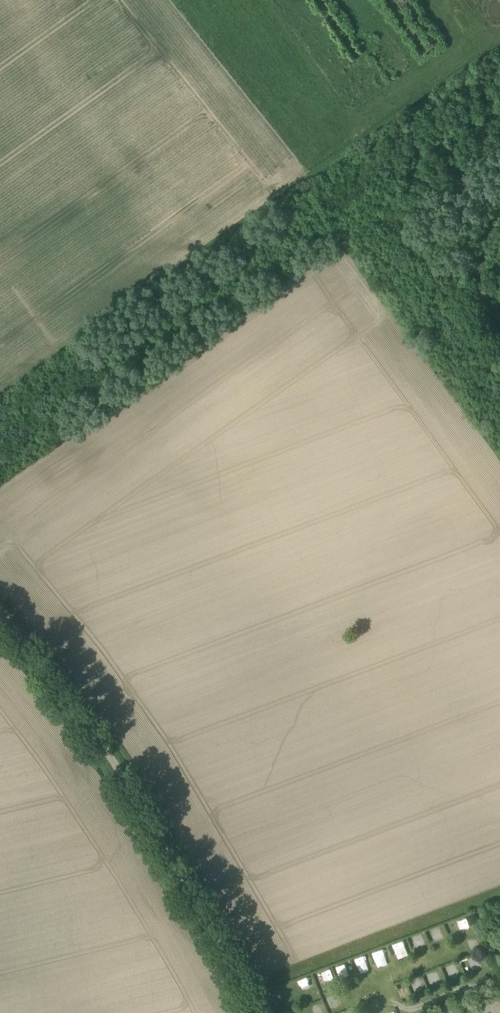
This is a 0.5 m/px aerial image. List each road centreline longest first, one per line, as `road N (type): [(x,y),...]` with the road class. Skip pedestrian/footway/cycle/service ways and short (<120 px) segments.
road 1 (unclassified): [(258,1012),(104,747),(0,612)]
road 2 (track): [(425,258),(499,373)]

